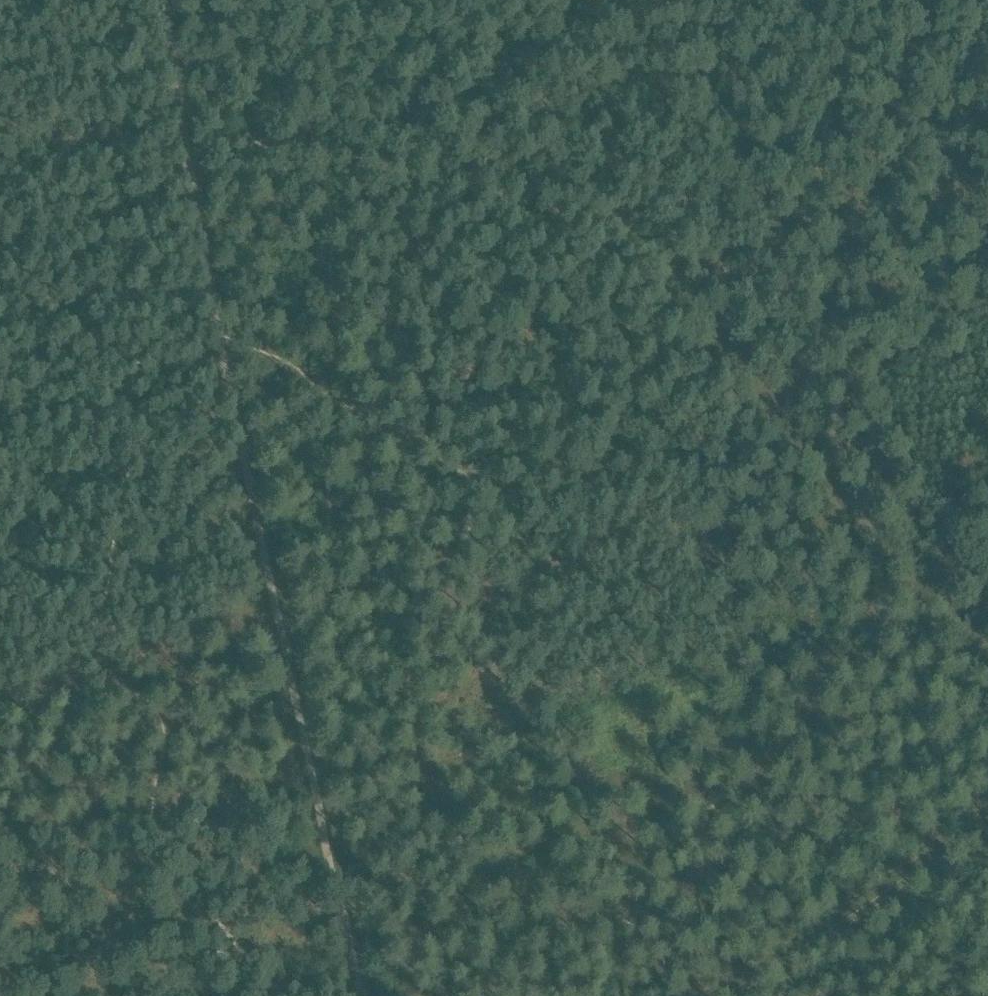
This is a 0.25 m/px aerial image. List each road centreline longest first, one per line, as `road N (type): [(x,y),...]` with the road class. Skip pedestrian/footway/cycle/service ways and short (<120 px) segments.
road 1 (track): [(172,71),(233,77),(544,181),(631,234),(779,434),(896,565),(709,684),(310,802)]
road 2 (track): [(161,0),(310,802)]
road 3 (track): [(310,802),(128,816),(0,842)]
road 4 (track): [(747,995),(987,829)]
road 5 (track): [(310,802),(359,995)]

